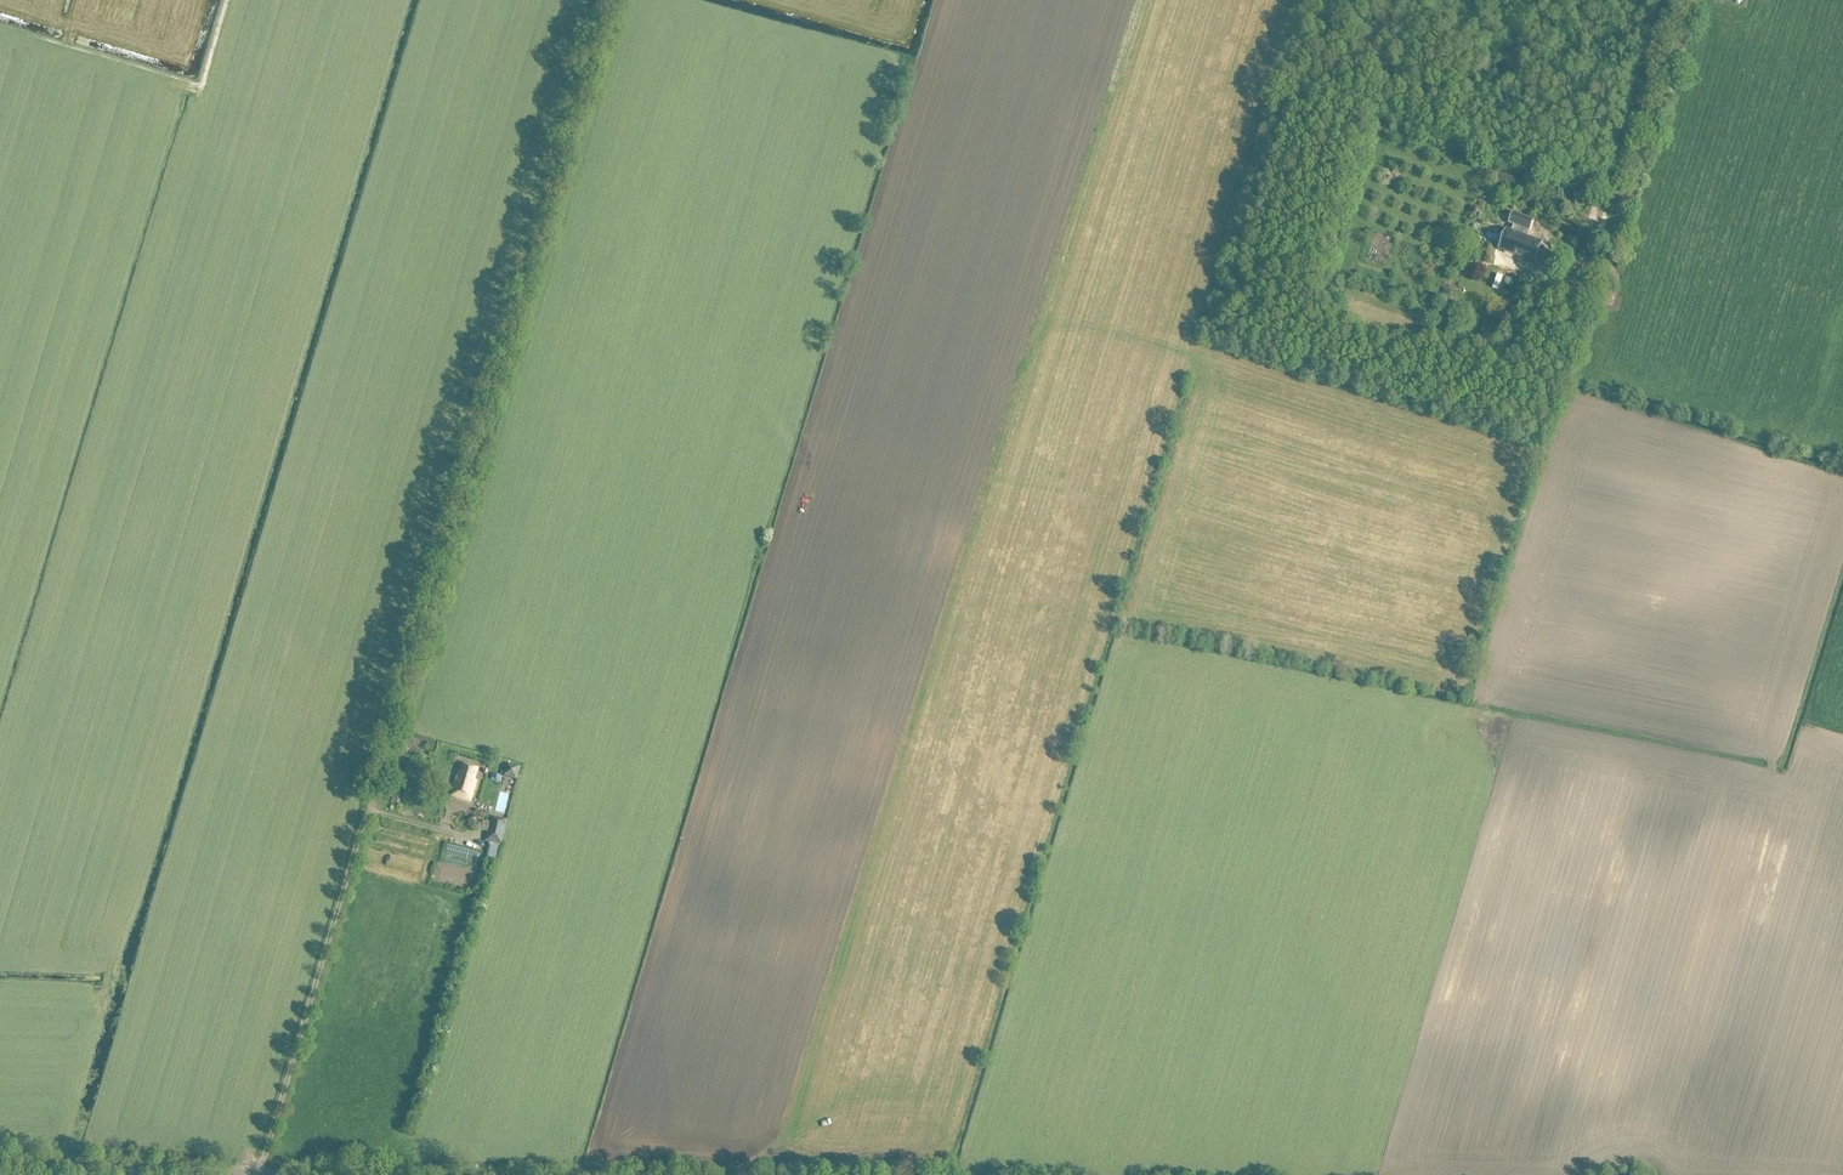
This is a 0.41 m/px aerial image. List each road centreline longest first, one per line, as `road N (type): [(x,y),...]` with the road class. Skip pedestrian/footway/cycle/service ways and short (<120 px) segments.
road 1 (unclassified): [(1594,319),(1692,0)]
road 2 (unclassified): [(0,1166),(330,1174)]

